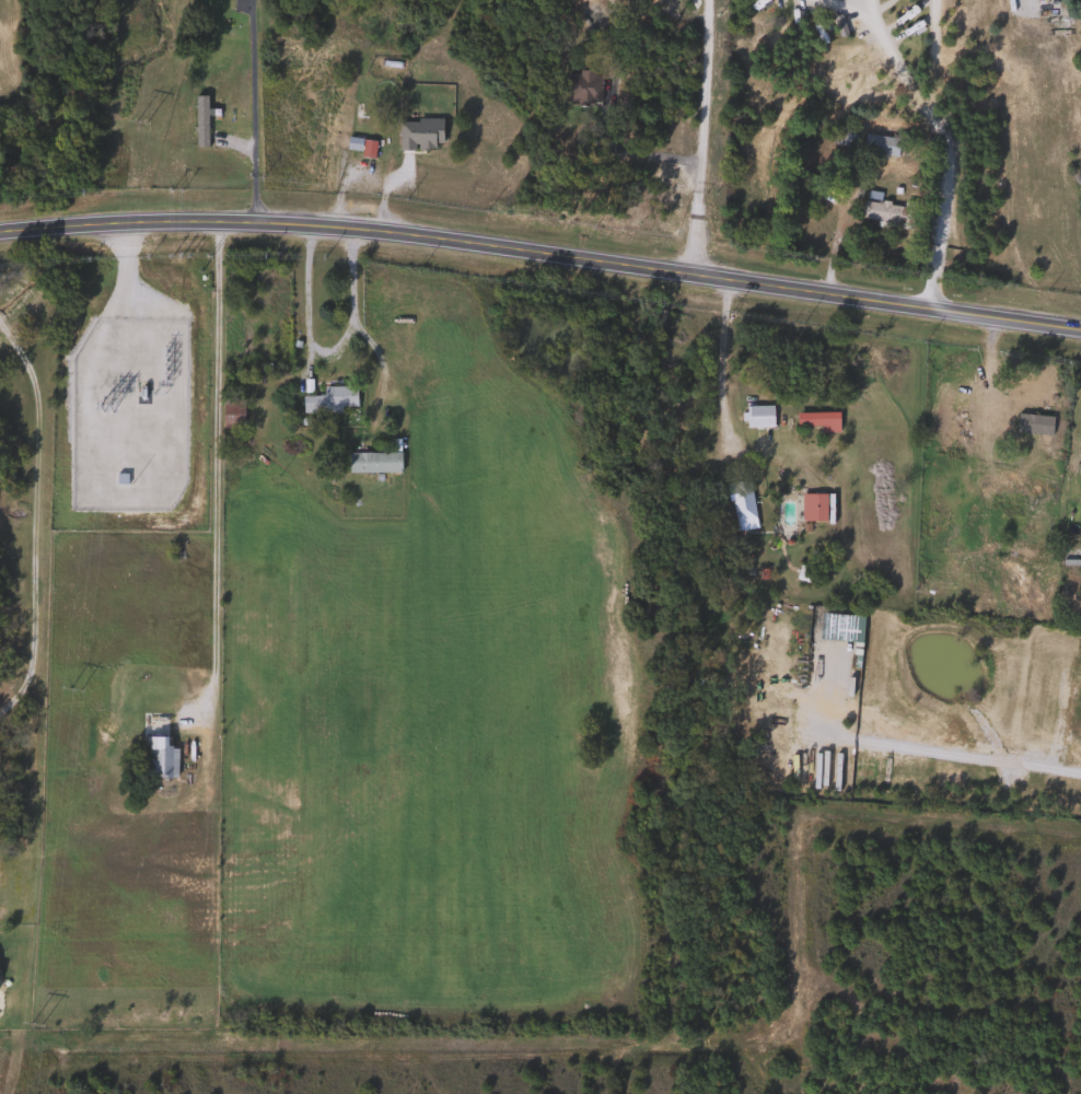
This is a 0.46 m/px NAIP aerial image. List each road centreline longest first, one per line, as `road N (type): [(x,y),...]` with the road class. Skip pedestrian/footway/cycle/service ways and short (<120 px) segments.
road 1 (secondary): [(0,231),(201,221),(326,226),(1080,329)]

